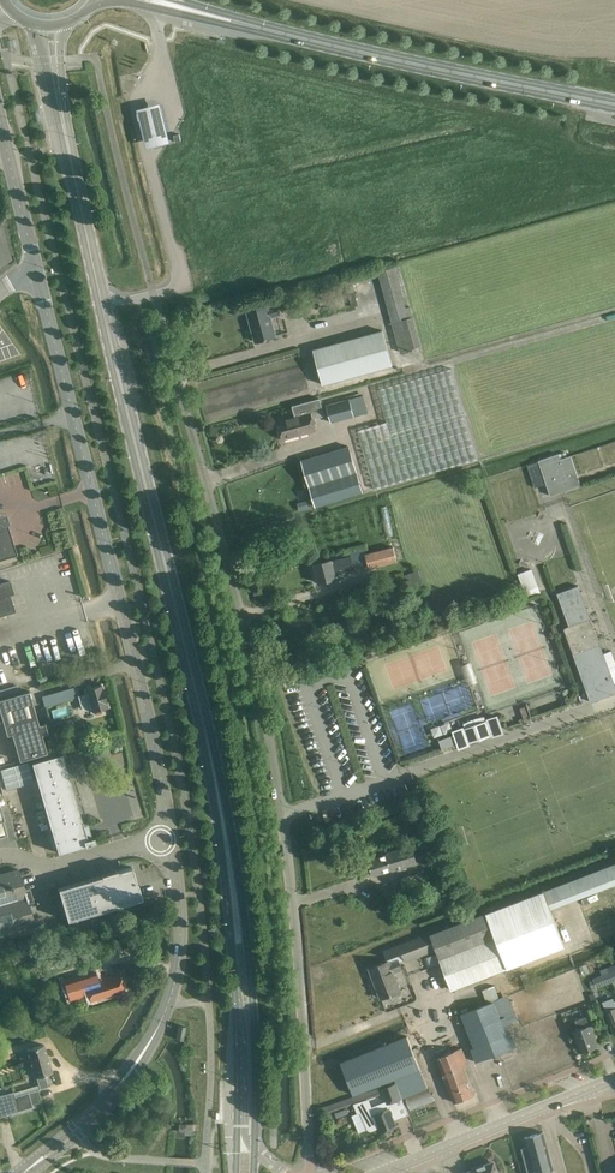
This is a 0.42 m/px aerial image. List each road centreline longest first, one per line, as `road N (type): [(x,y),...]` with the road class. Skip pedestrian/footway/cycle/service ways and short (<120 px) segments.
road 1 (unclassified): [(156,299),(236,596),(286,820),(309,1172)]
road 2 (secondary): [(238,932),(207,740),(63,119)]
road 3 (unclassified): [(170,837),(155,742),(35,269)]
road 4 (unclassified): [(20,1172),(114,1093),(169,1003),(179,953),(170,837)]
road 5 (secondary): [(614,105),(231,21)]
road 6 (unclassified): [(382,1172),(614,1078)]
road 7 (secondary): [(254,1147),(252,980),(238,932)]
road 8 (track): [(614,309),(423,362)]
road 9 (secondary): [(238,932),(231,945),(241,1126)]
road 10 (unclassified): [(170,837),(49,867),(0,858)]
road 11 (unclassified): [(35,269),(0,119)]

